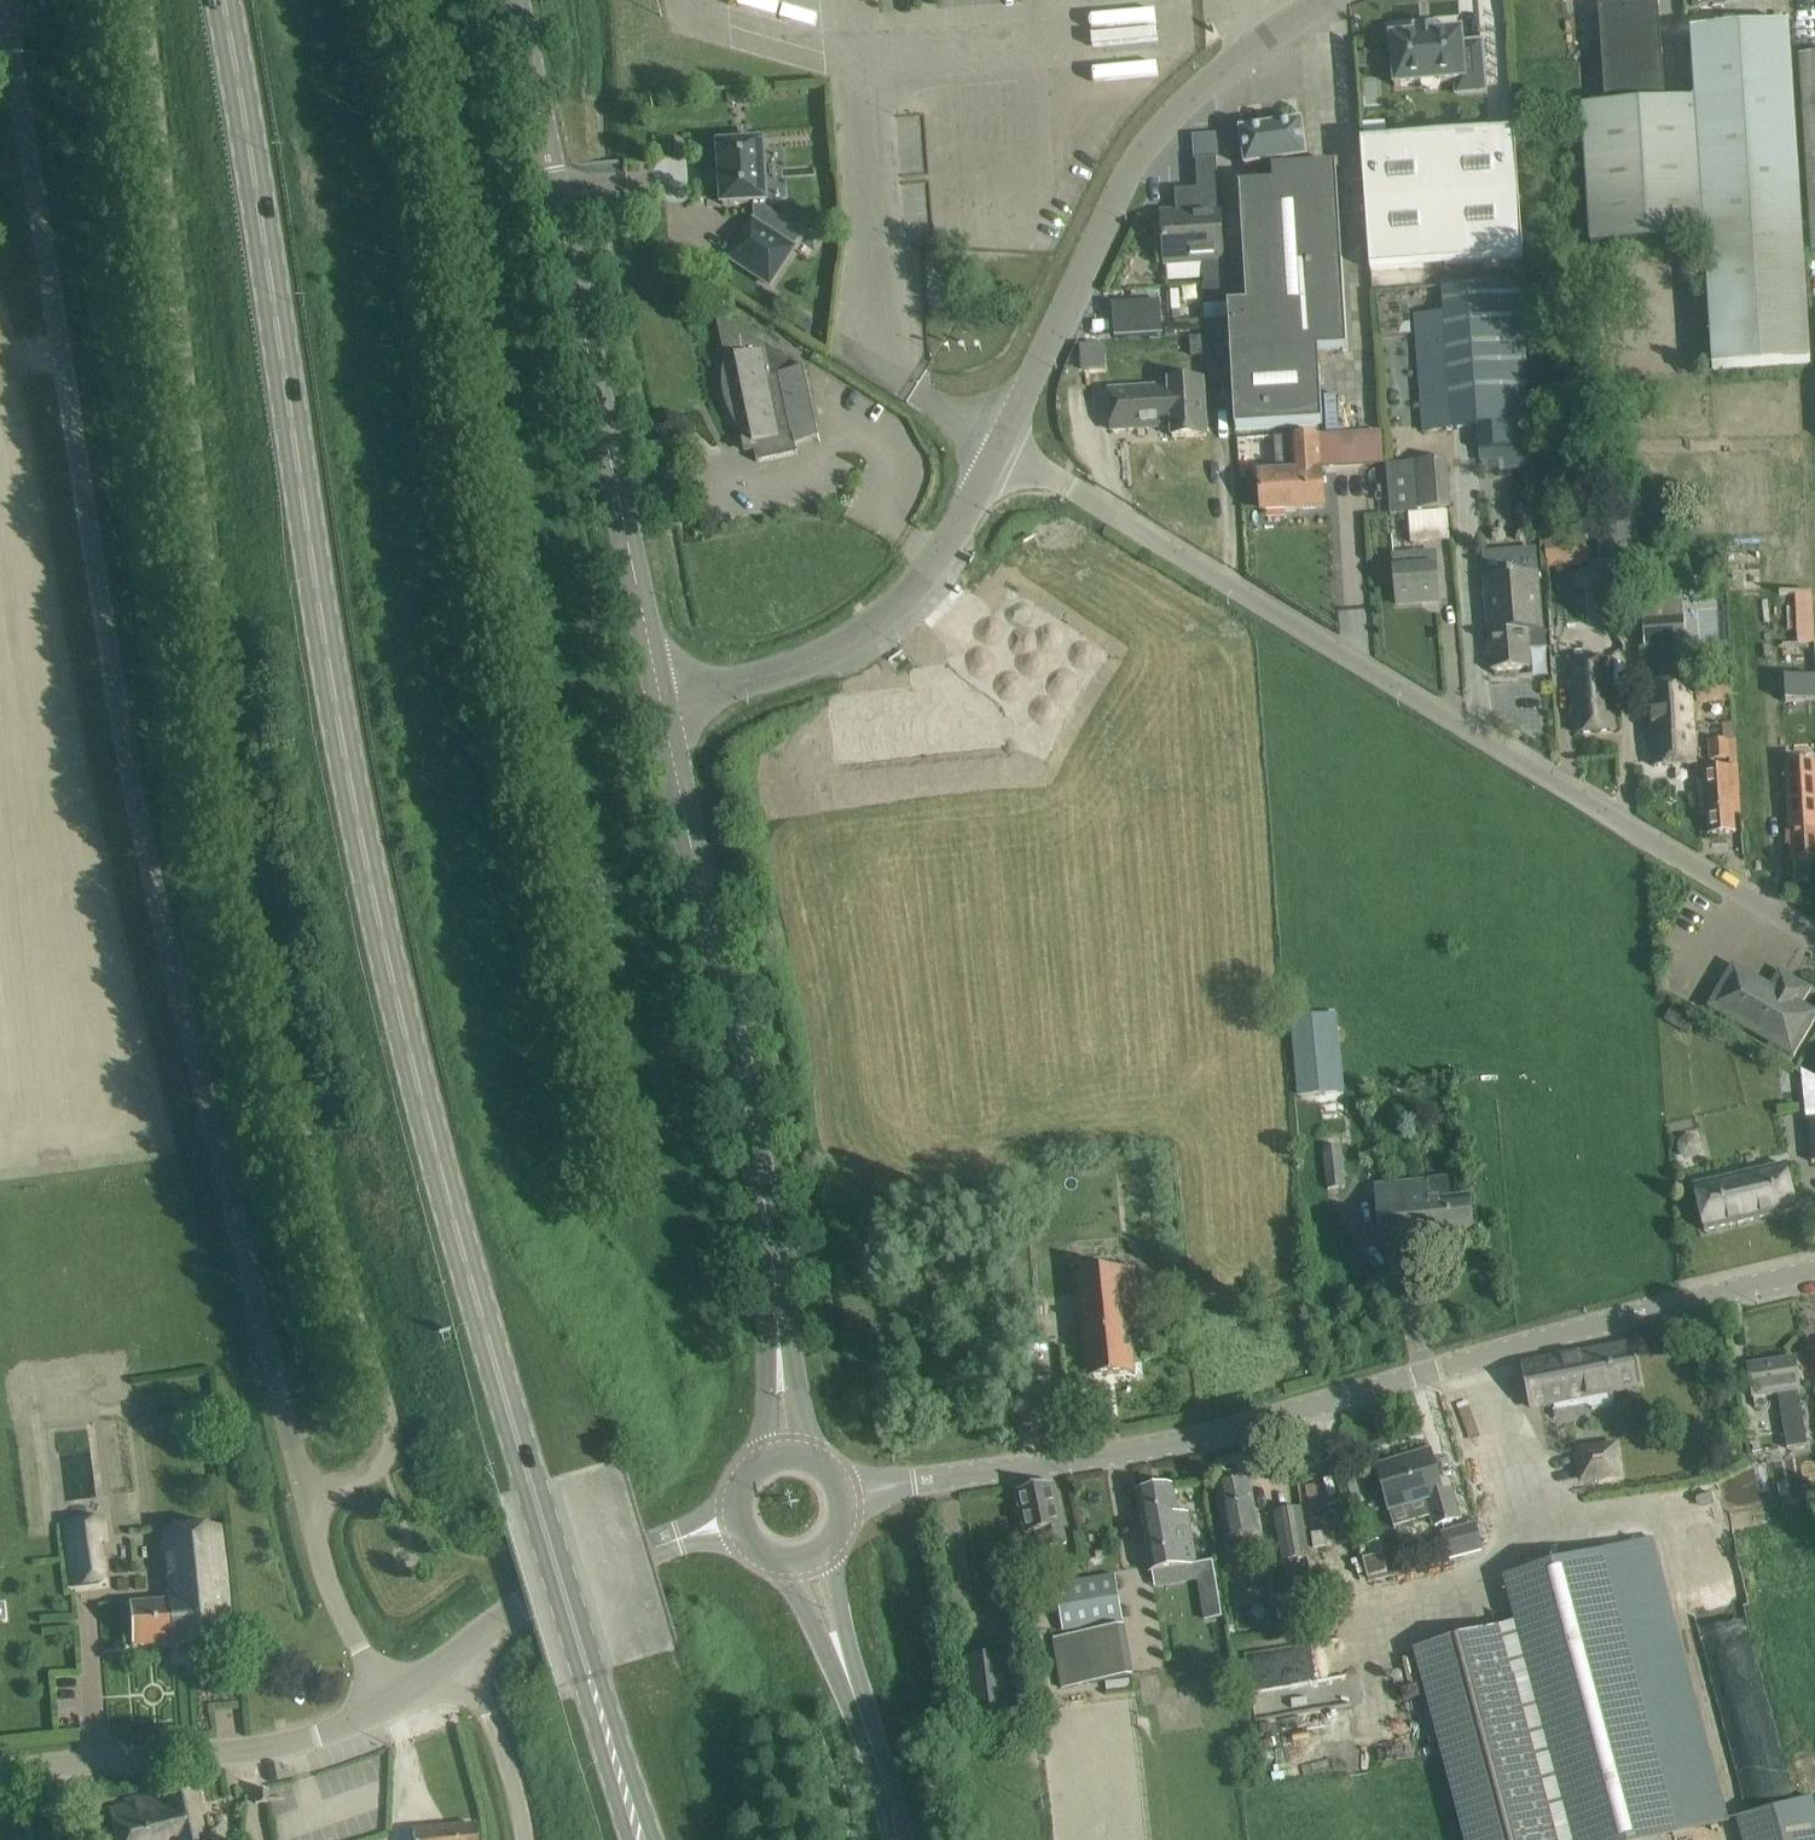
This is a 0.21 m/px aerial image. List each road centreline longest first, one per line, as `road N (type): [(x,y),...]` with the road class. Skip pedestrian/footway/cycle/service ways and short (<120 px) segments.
road 1 (primary): [(642,1839),(412,1058),(330,662),(225,0)]
road 2 (unclassified): [(307,1500),(373,1469),(393,1442),(261,963),(139,0)]
road 3 (unclassified): [(307,1500),(128,763),(6,0)]
road 4 (tertiary): [(841,1493),(1131,1453),(1241,1428),(1814,1270)]
road 5 (unclassified): [(1814,932),(998,449)]
road 6 (tertiary): [(783,1454),(763,1192),(661,703)]
road 7 (tertiary): [(661,703),(515,0)]
road 8 (unclassified): [(998,449),(1142,153),(1242,55),(1329,0)]
road 9 (unclassified): [(661,703),(804,665),(869,627),(954,540),(998,449)]
road 10 (tertiary): [(0,1770),(262,1748),(319,1735),(393,1698)]
road 11 (tertiary): [(449,1658),(535,1600),(733,1520)]
road 12 (tertiary): [(898,1839),(810,1561)]
road 13 (unclassified): [(393,1698),(328,1586),(307,1500)]
road 14 (unclassified): [(525,1839),(491,1718),(449,1658)]

